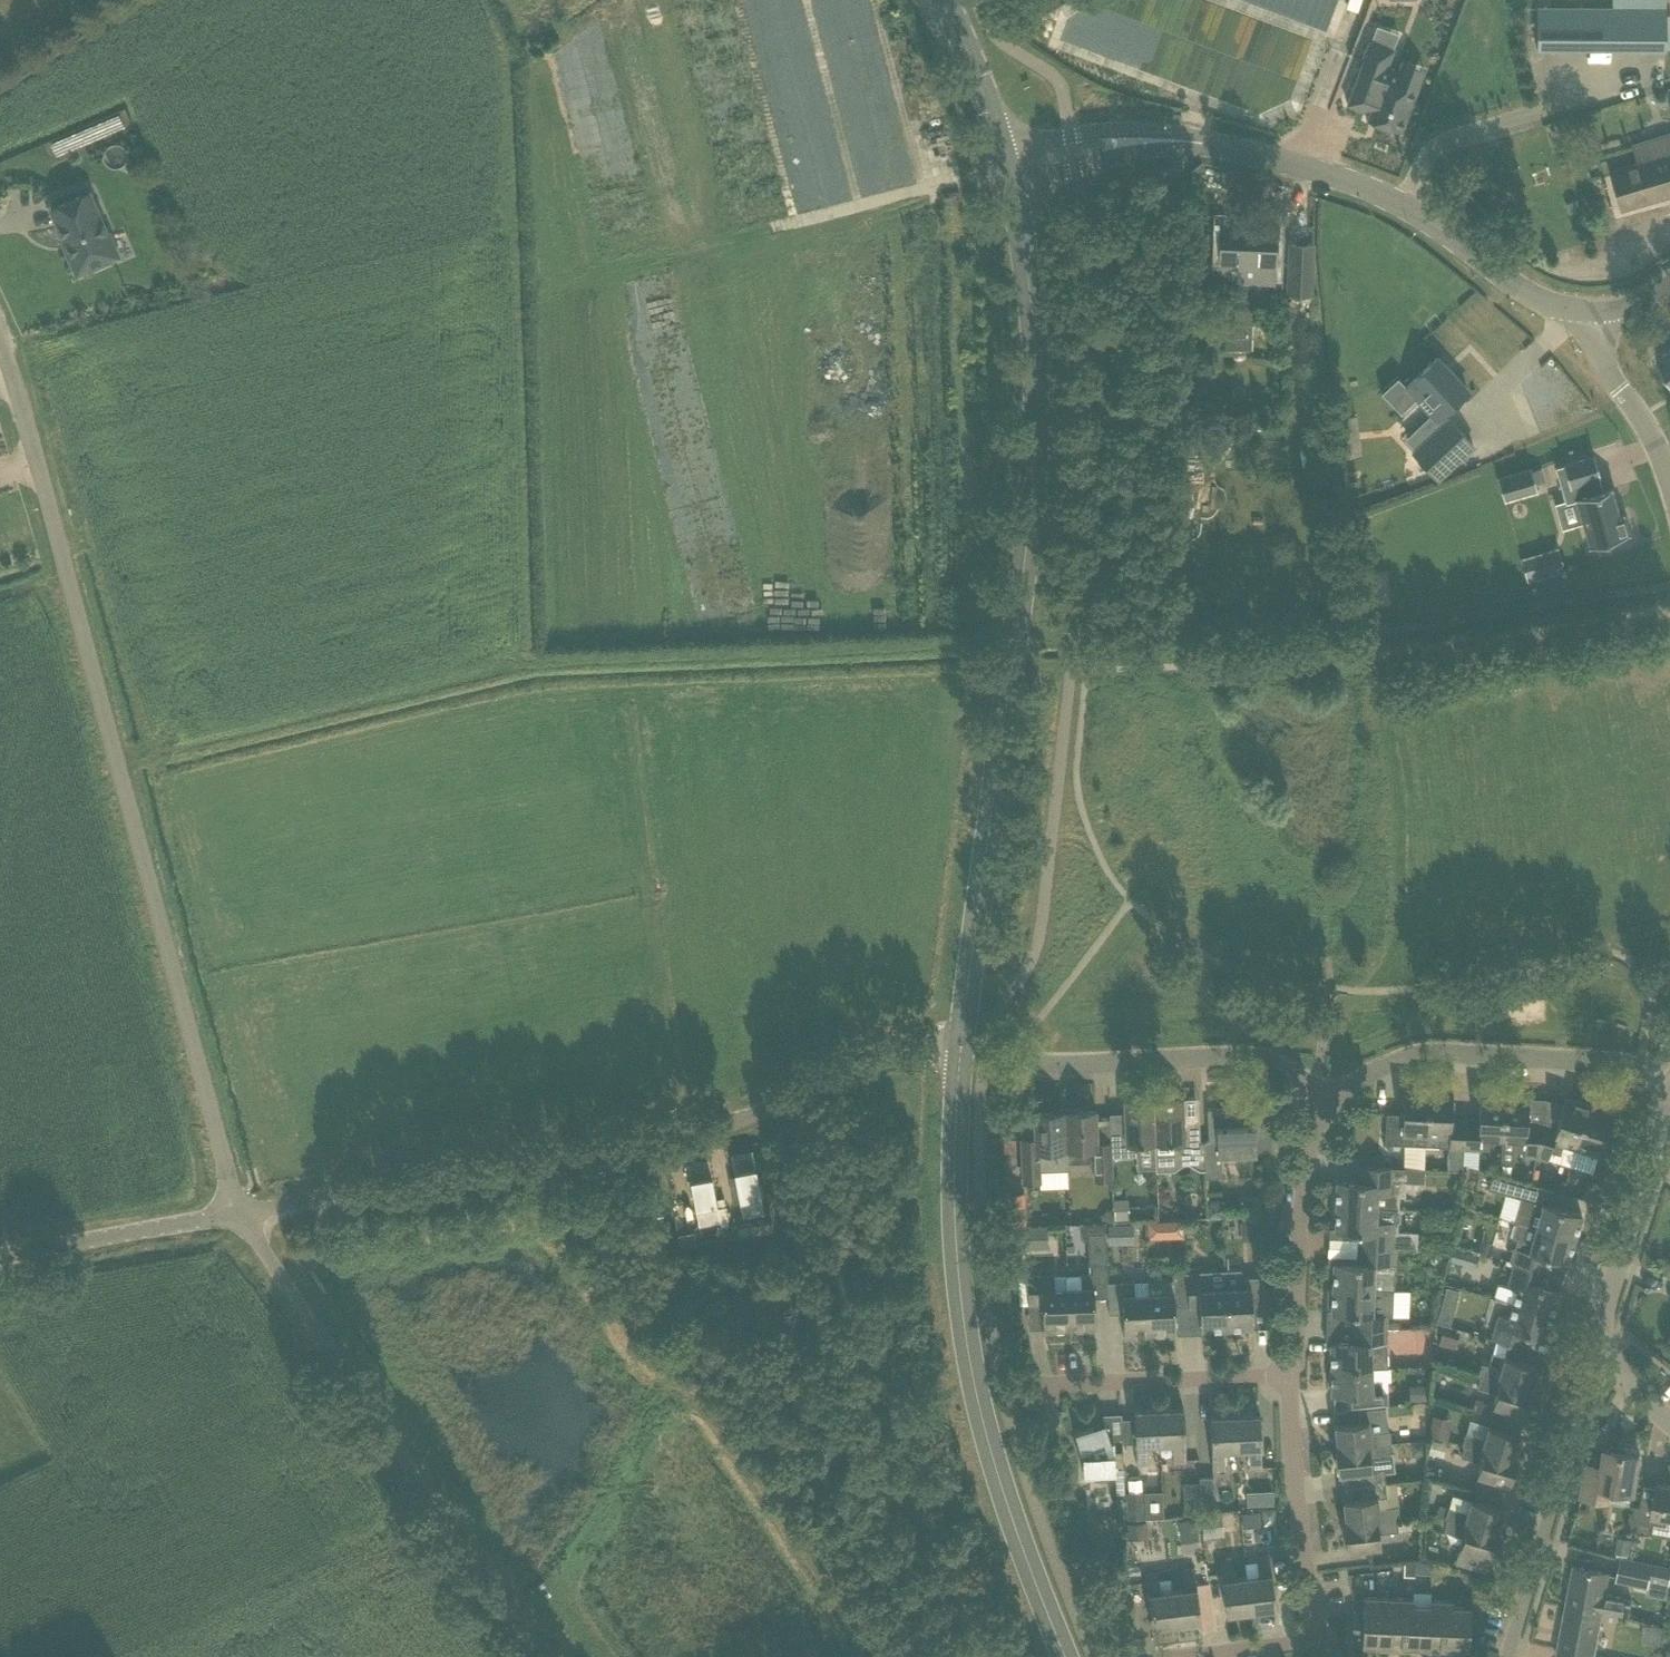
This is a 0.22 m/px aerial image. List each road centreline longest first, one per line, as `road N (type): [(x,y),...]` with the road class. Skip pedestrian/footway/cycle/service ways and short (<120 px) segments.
road 1 (unclassified): [(236,1214),(0,334)]
road 2 (secondary): [(961,1051),(1039,363),(1025,225),(1007,166)]
road 3 (unclassified): [(236,1214),(730,1122),(778,1103),(835,1062),(878,1048),(961,1051)]
road 4 (tertiary): [(1593,312),(1541,301),(1370,188),(1295,163),(1182,141),(1129,142),(1007,166)]
road 5 (secondary): [(1066,1656),(1005,1500),(982,1407),(957,1202),(961,1051)]
road 6 (unclassified): [(537,1656),(236,1214)]
road 7 (residential): [(1001,1058),(1268,1064),(1319,1083),(1339,1105)]
road 8 (residential): [(1339,1105),(1373,1075),(1423,1055),(1608,1060),(1669,1083)]
road 9 (residential): [(1510,1656),(1595,1361)]
road 10 (residential): [(1294,1398),(1296,1254),(1314,1150),(1339,1105)]
road 11 (residential): [(1595,1361),(1669,1099)]
road 12 (residential): [(1306,1648),(1294,1398)]
road 13 (residential): [(1294,1398),(1049,1395)]
road 14 (unclassified): [(0,1257),(236,1214)]
road 15 (tertiary): [(1669,494),(1608,375),(1593,312)]
road 16 (secondary): [(1007,166),(946,0)]

